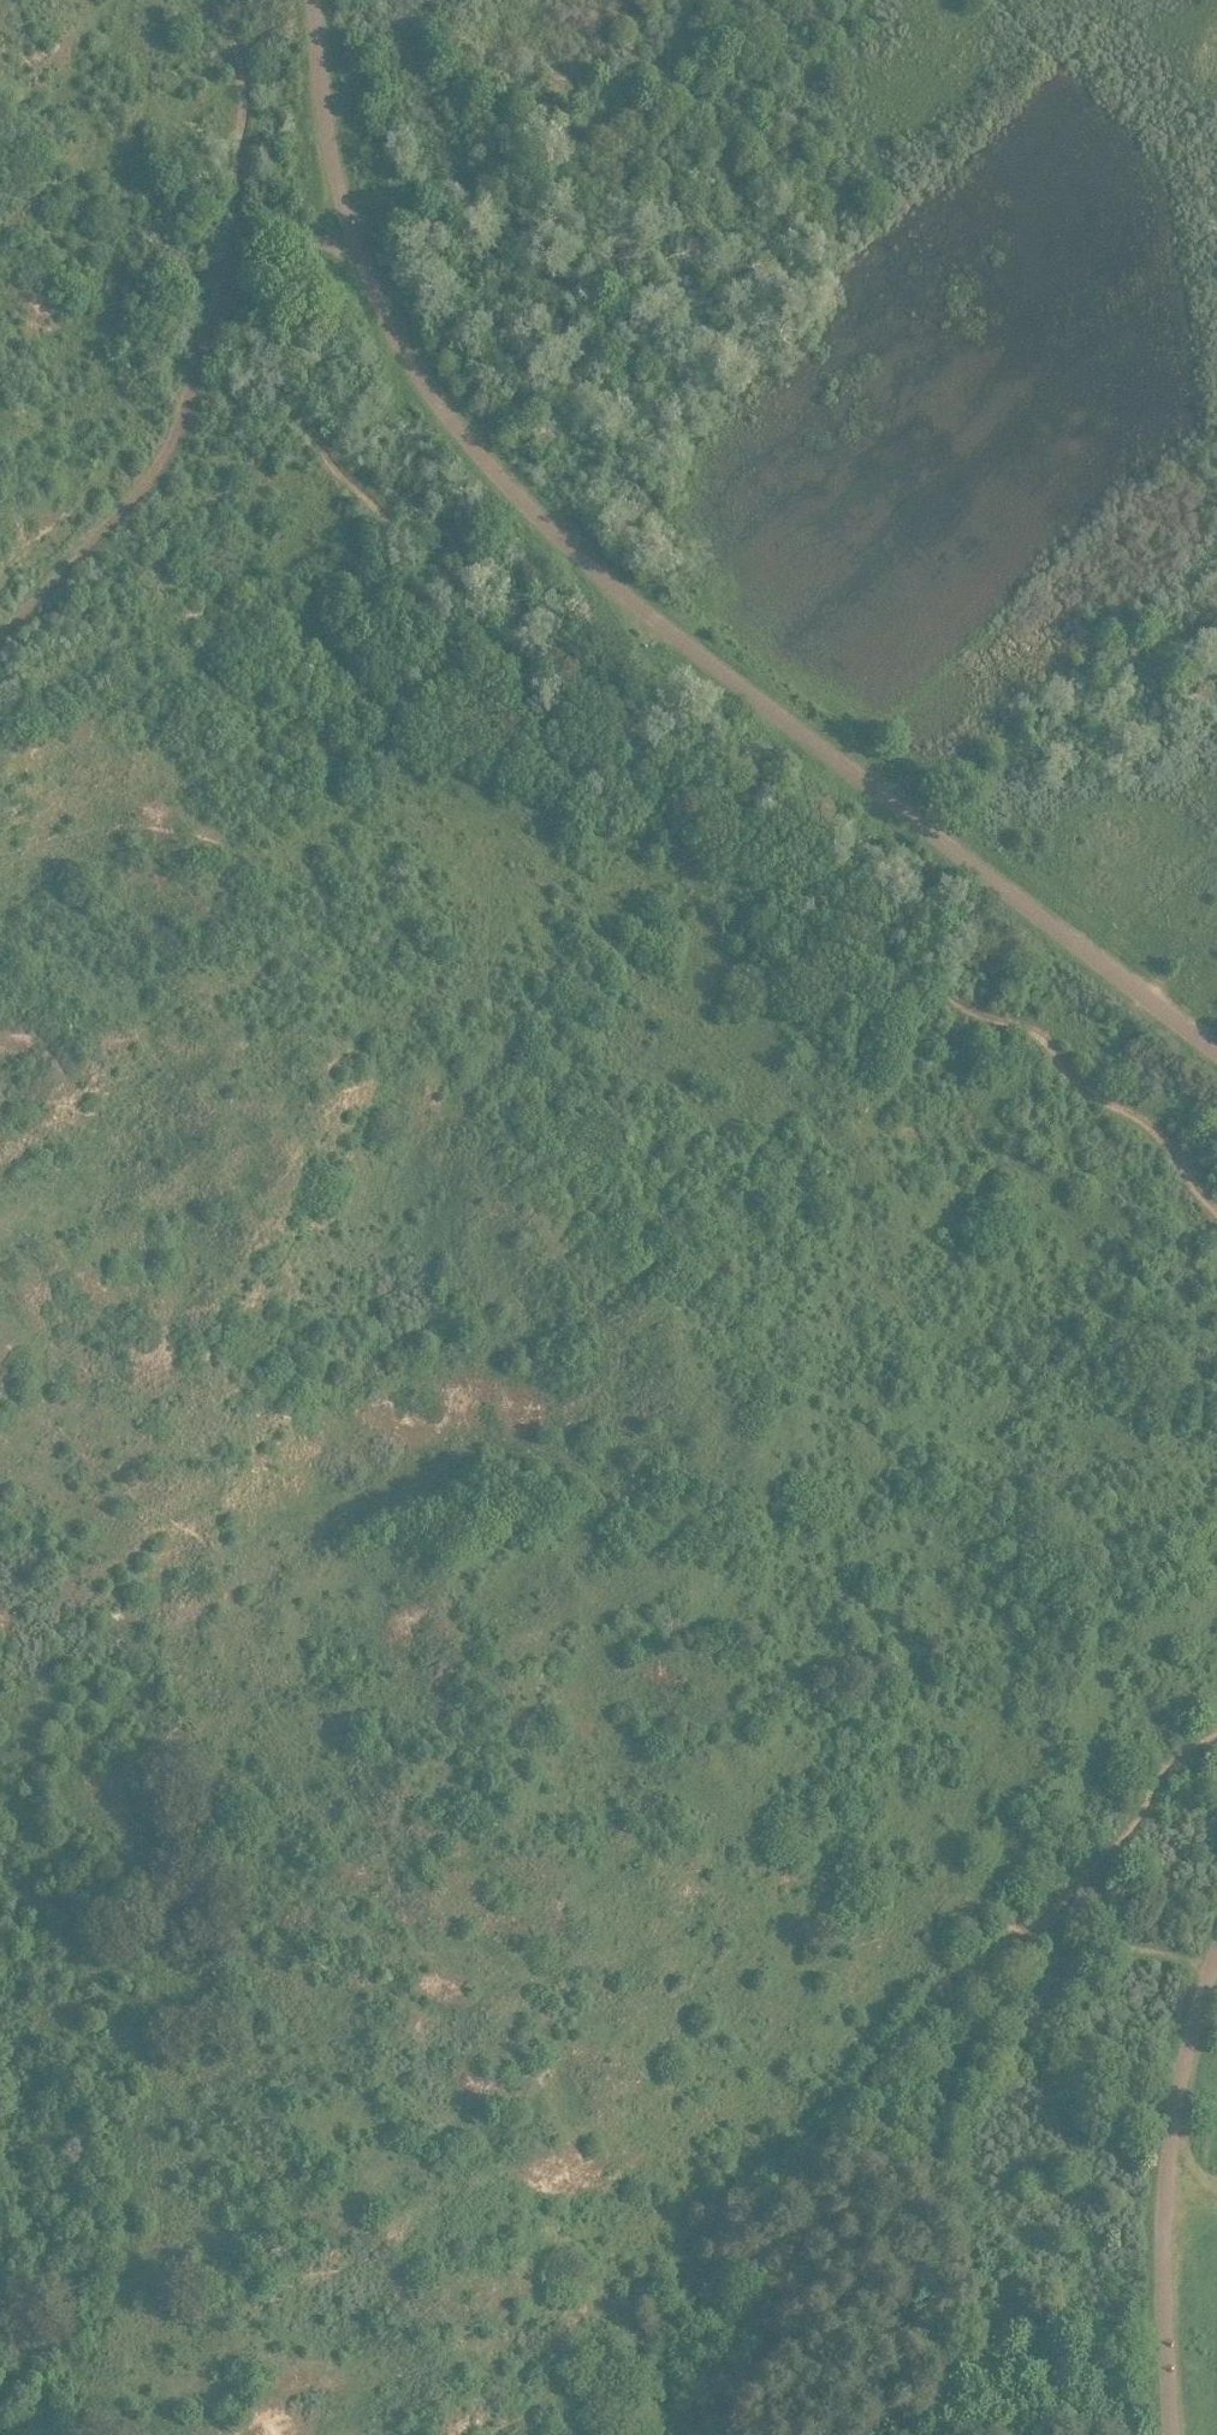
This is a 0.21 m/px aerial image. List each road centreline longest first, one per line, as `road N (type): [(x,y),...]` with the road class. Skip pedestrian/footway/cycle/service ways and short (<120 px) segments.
road 1 (track): [(1210,1957),(1133,1937),(1063,1942),(999,2001),(961,2059),(863,2396),(865,2434)]

